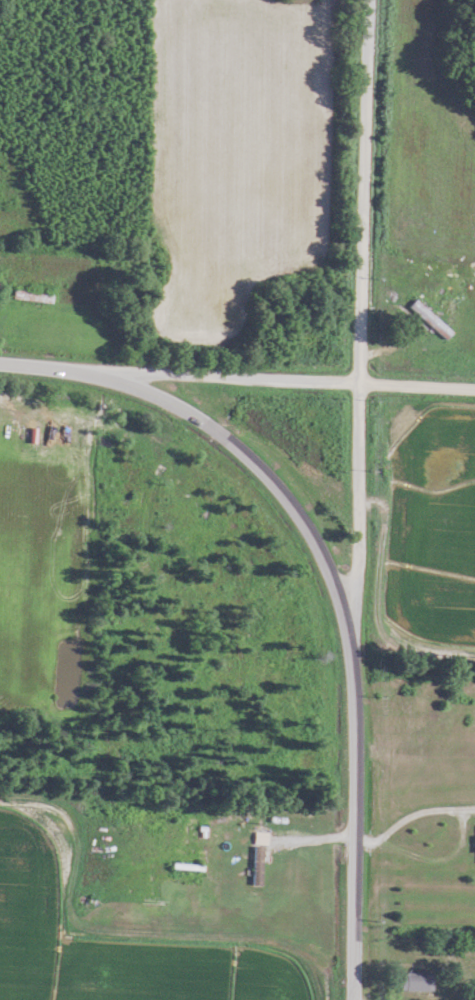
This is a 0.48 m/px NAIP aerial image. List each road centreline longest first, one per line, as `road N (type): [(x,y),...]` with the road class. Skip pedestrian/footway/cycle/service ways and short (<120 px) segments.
road 1 (tertiary): [(352,999),(353,651),(315,545),(251,460),(182,410),(85,370),(0,365)]
road 2 (residential): [(353,651),(368,0)]
road 3 (residential): [(474,390),(85,370)]

